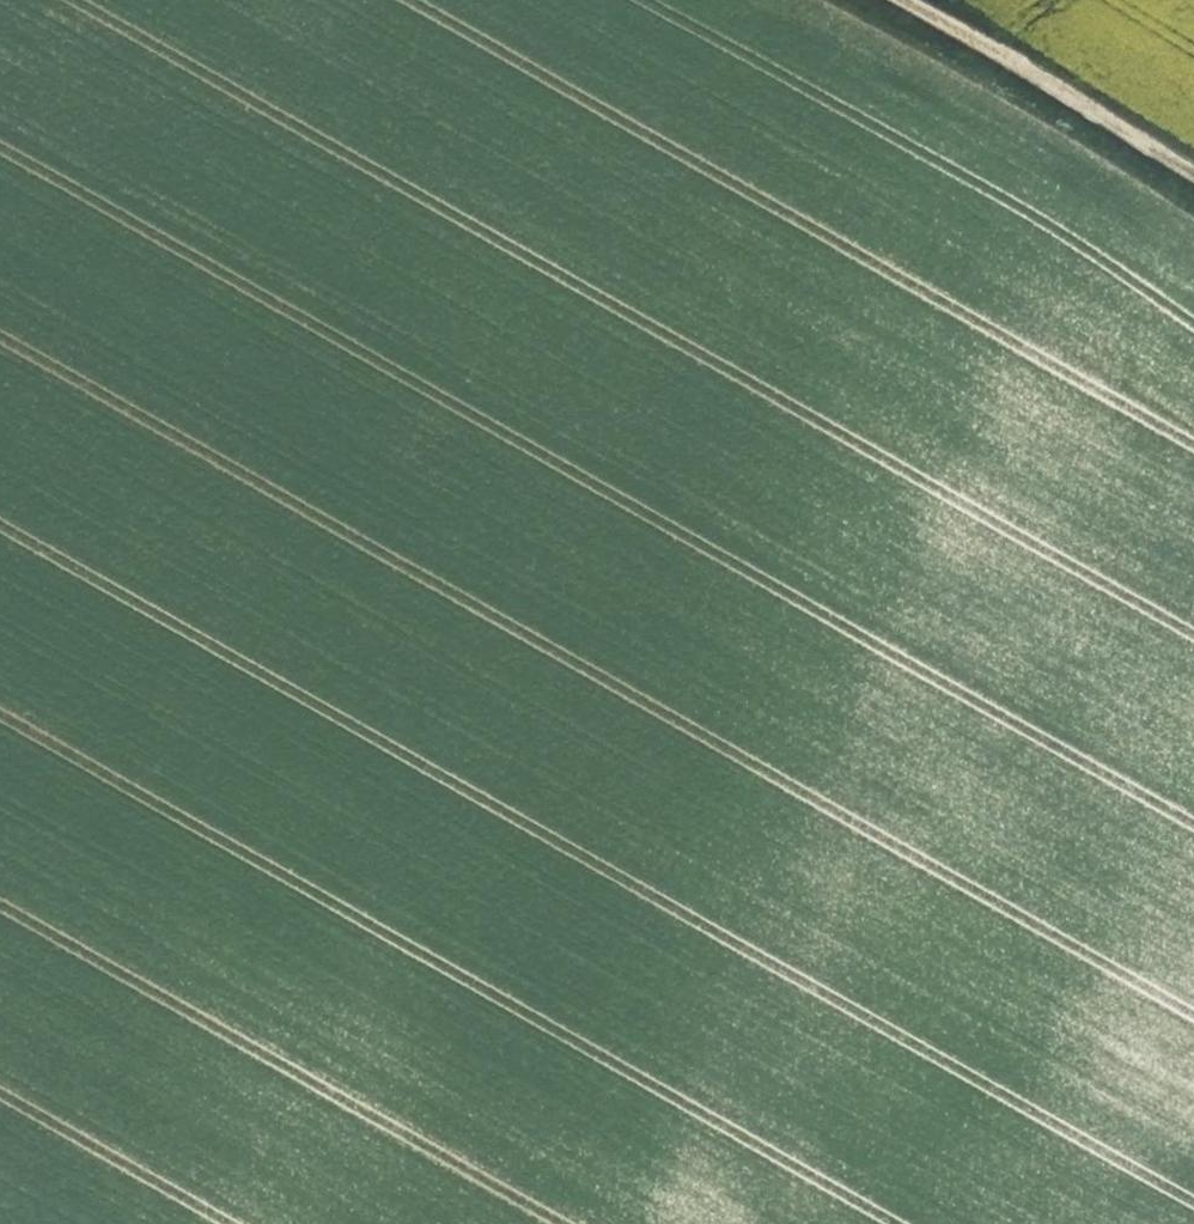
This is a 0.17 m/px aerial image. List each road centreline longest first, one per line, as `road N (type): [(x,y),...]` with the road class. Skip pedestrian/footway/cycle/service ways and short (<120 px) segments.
road 1 (track): [(1193,176),(903,0)]

